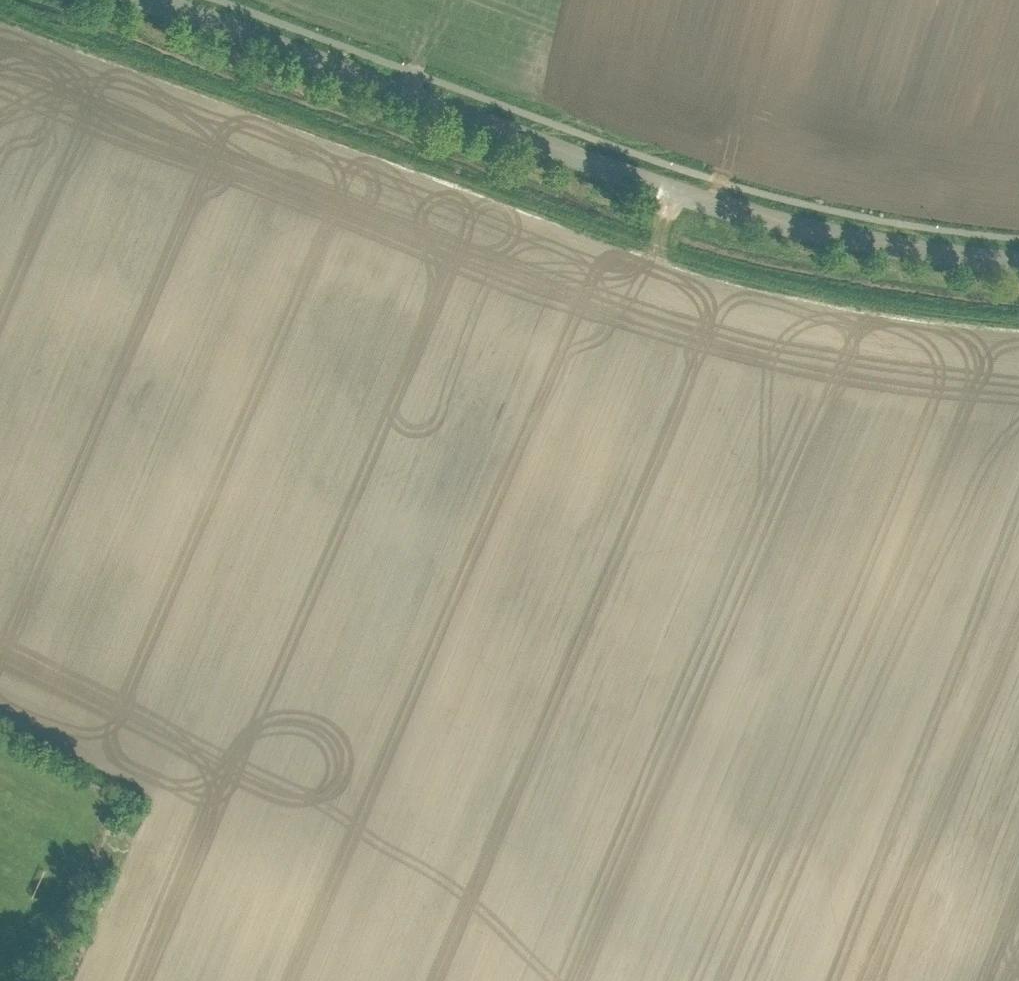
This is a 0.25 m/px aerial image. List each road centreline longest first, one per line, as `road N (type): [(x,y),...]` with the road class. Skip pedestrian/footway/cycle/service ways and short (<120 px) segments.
road 1 (unclassified): [(145,0),(715,210),(1018,262)]

